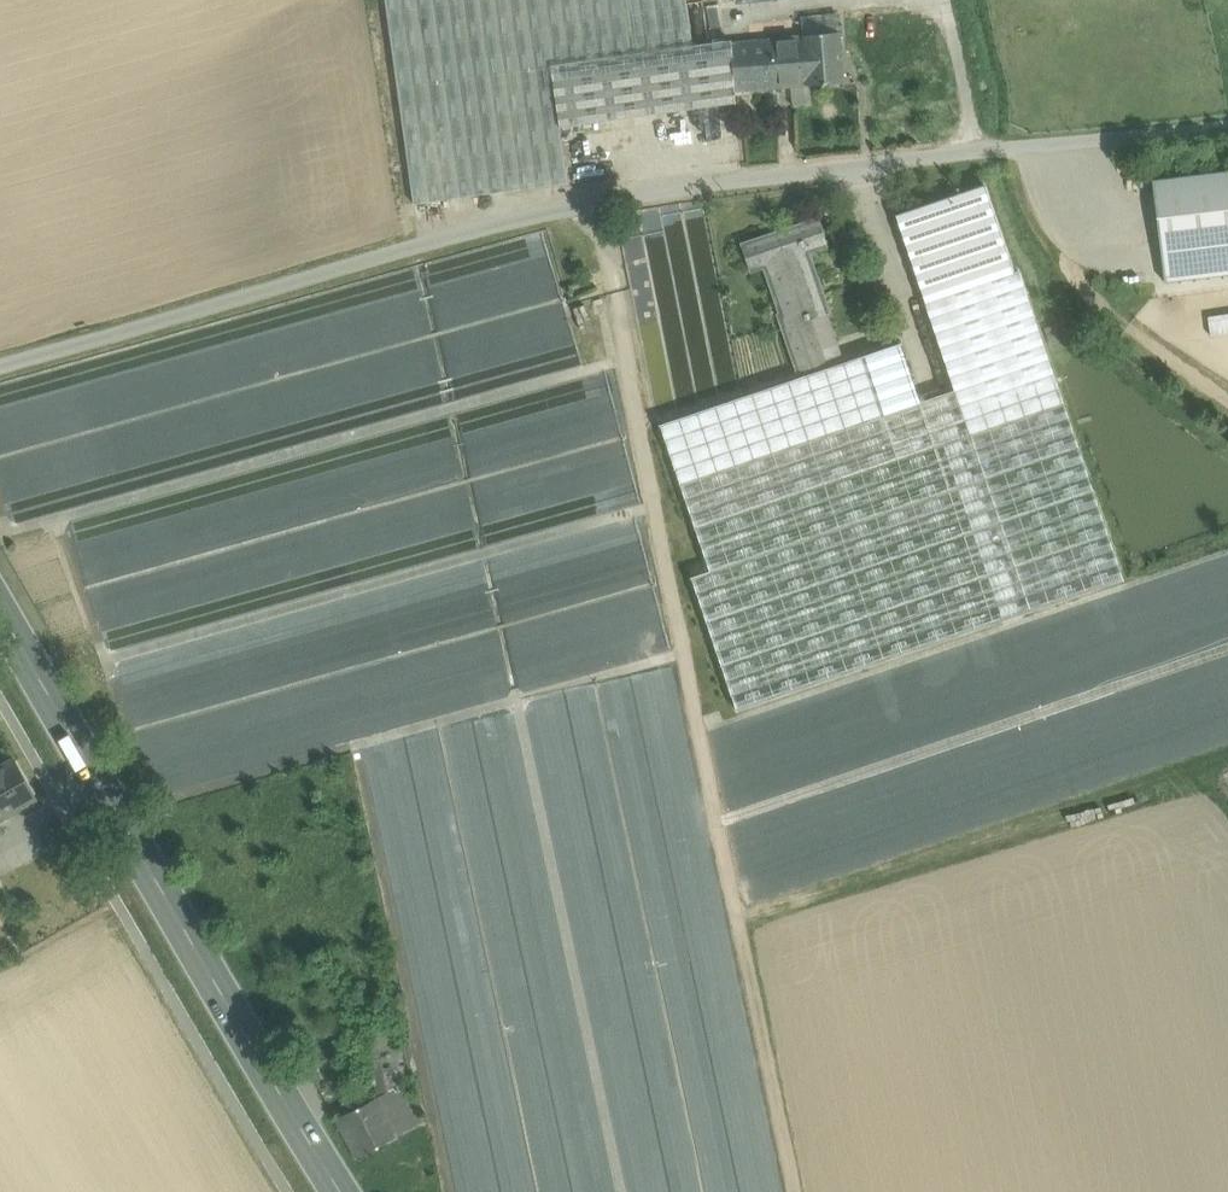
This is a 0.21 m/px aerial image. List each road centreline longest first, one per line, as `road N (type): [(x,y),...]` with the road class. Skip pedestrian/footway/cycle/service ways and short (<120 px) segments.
road 1 (track): [(1227,123),(582,201),(412,239),(0,367)]
road 2 (primary): [(0,608),(341,1191)]
road 3 (track): [(858,165),(927,365)]
road 4 (track): [(968,153),(945,19),(929,0)]

